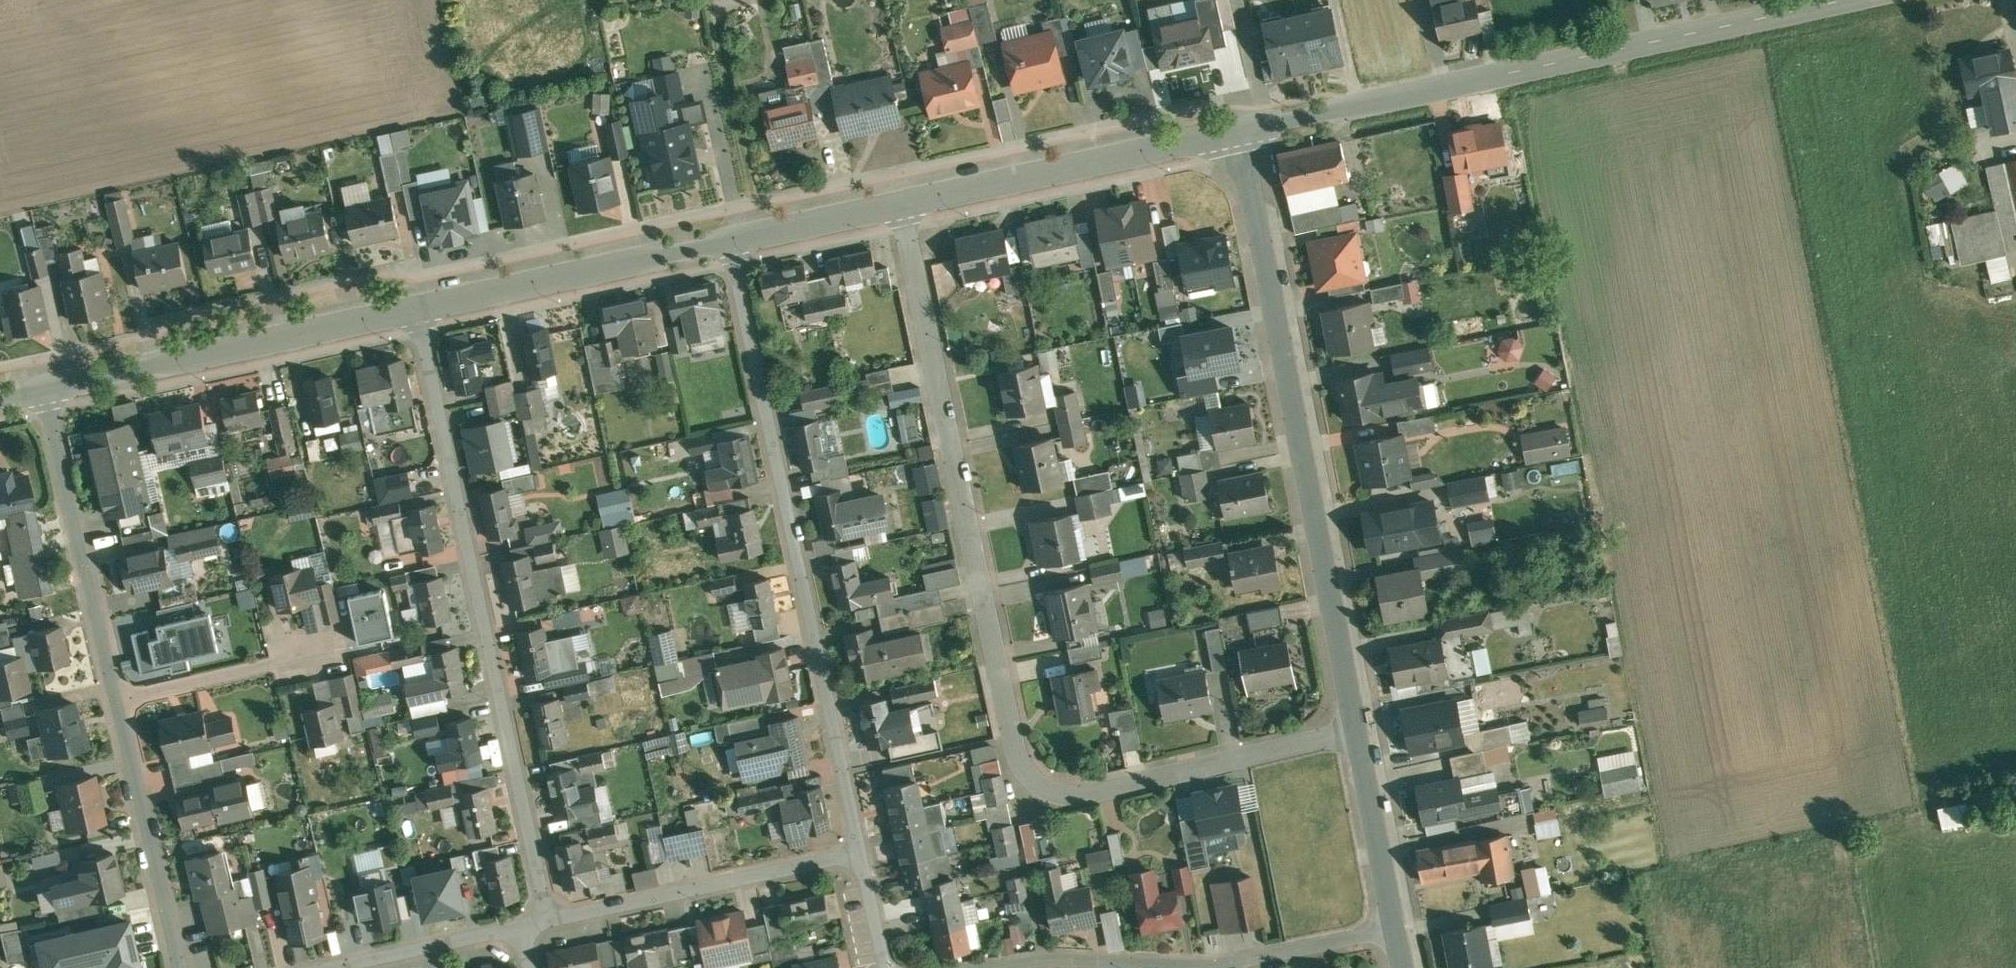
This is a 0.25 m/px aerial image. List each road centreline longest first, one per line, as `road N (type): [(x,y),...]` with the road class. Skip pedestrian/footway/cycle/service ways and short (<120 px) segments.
road 1 (residential): [(905,202),(1014,752),(1031,772),(1091,791),(1360,734)]
road 2 (residential): [(731,239),(860,853)]
road 3 (residential): [(416,309),(546,922)]
road 4 (tertiary): [(1843,0),(1241,132)]
road 5 (residential): [(1241,132),(1360,734)]
road 6 (residential): [(985,967),(1045,959),(1209,967),(1398,927)]
road 7 (tertiary): [(416,309),(38,390)]
road 8 (tertiary): [(1241,132),(905,202)]
road 9 (tertiary): [(731,239),(416,309)]
road 10 (residential): [(546,922),(860,853)]
road 11 (residential): [(38,390),(116,700)]
road 12 (residential): [(116,700),(177,967)]
road 13 (residential): [(116,700),(321,650)]
road 14 (residential): [(1360,734),(1398,927)]
road 15 (residential): [(329,967),(519,928)]
road 16 (tertiary): [(905,202),(731,239)]

